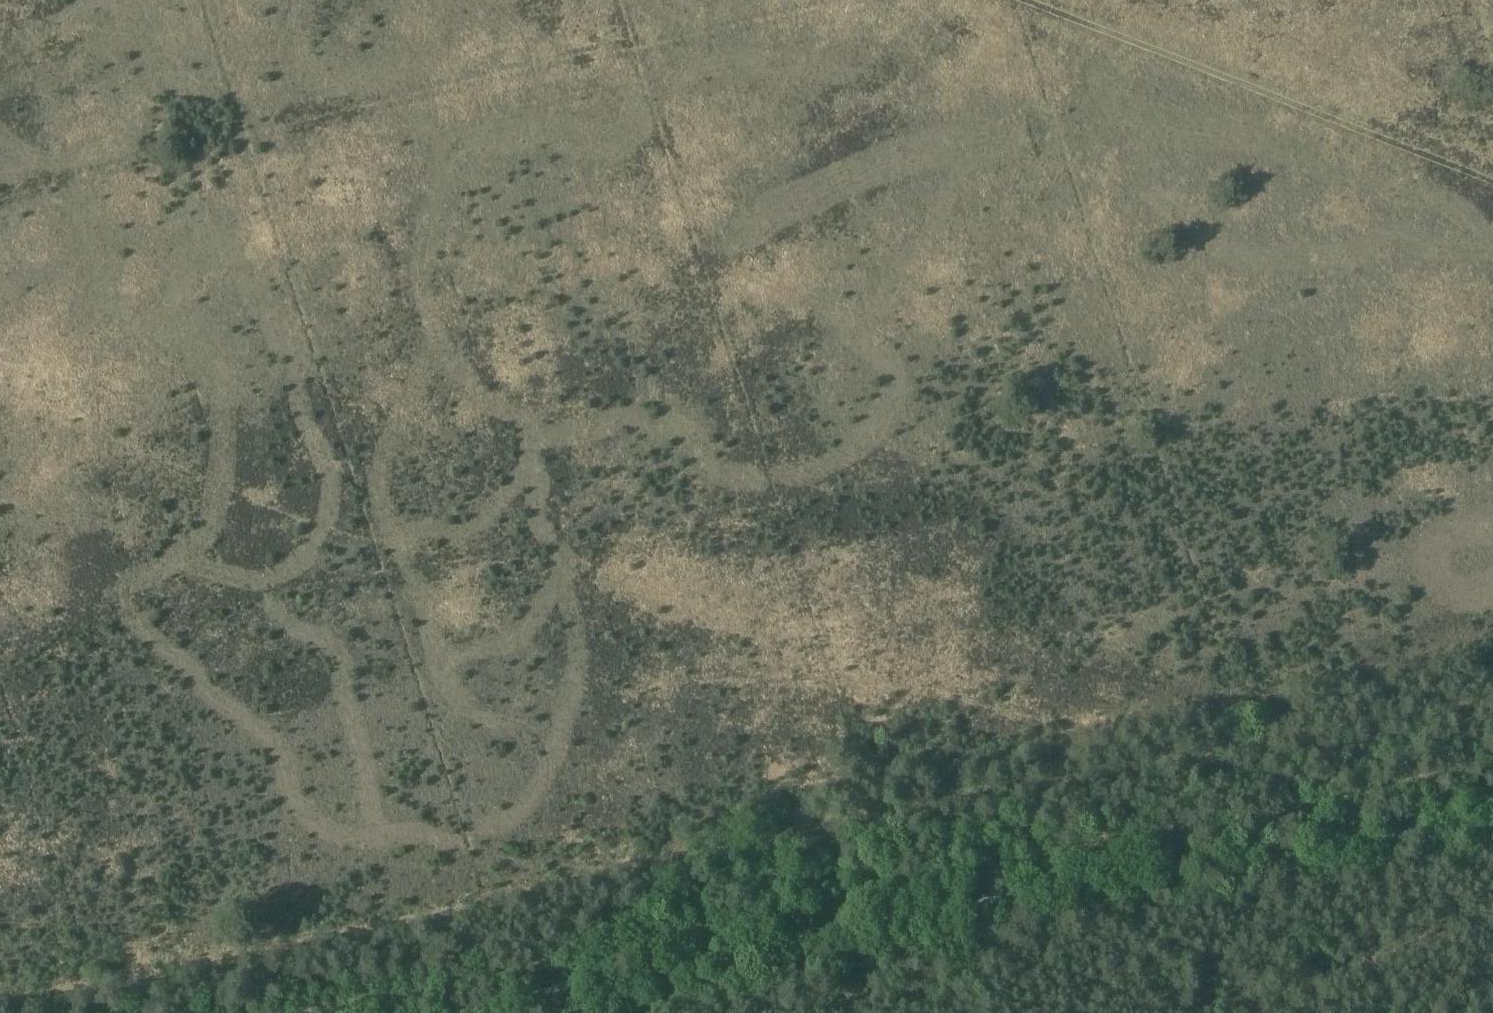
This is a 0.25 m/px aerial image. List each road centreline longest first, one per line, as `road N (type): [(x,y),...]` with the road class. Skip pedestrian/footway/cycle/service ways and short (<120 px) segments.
road 1 (track): [(298,1012),(1492,761)]
road 2 (track): [(1019,0),(1492,182)]

